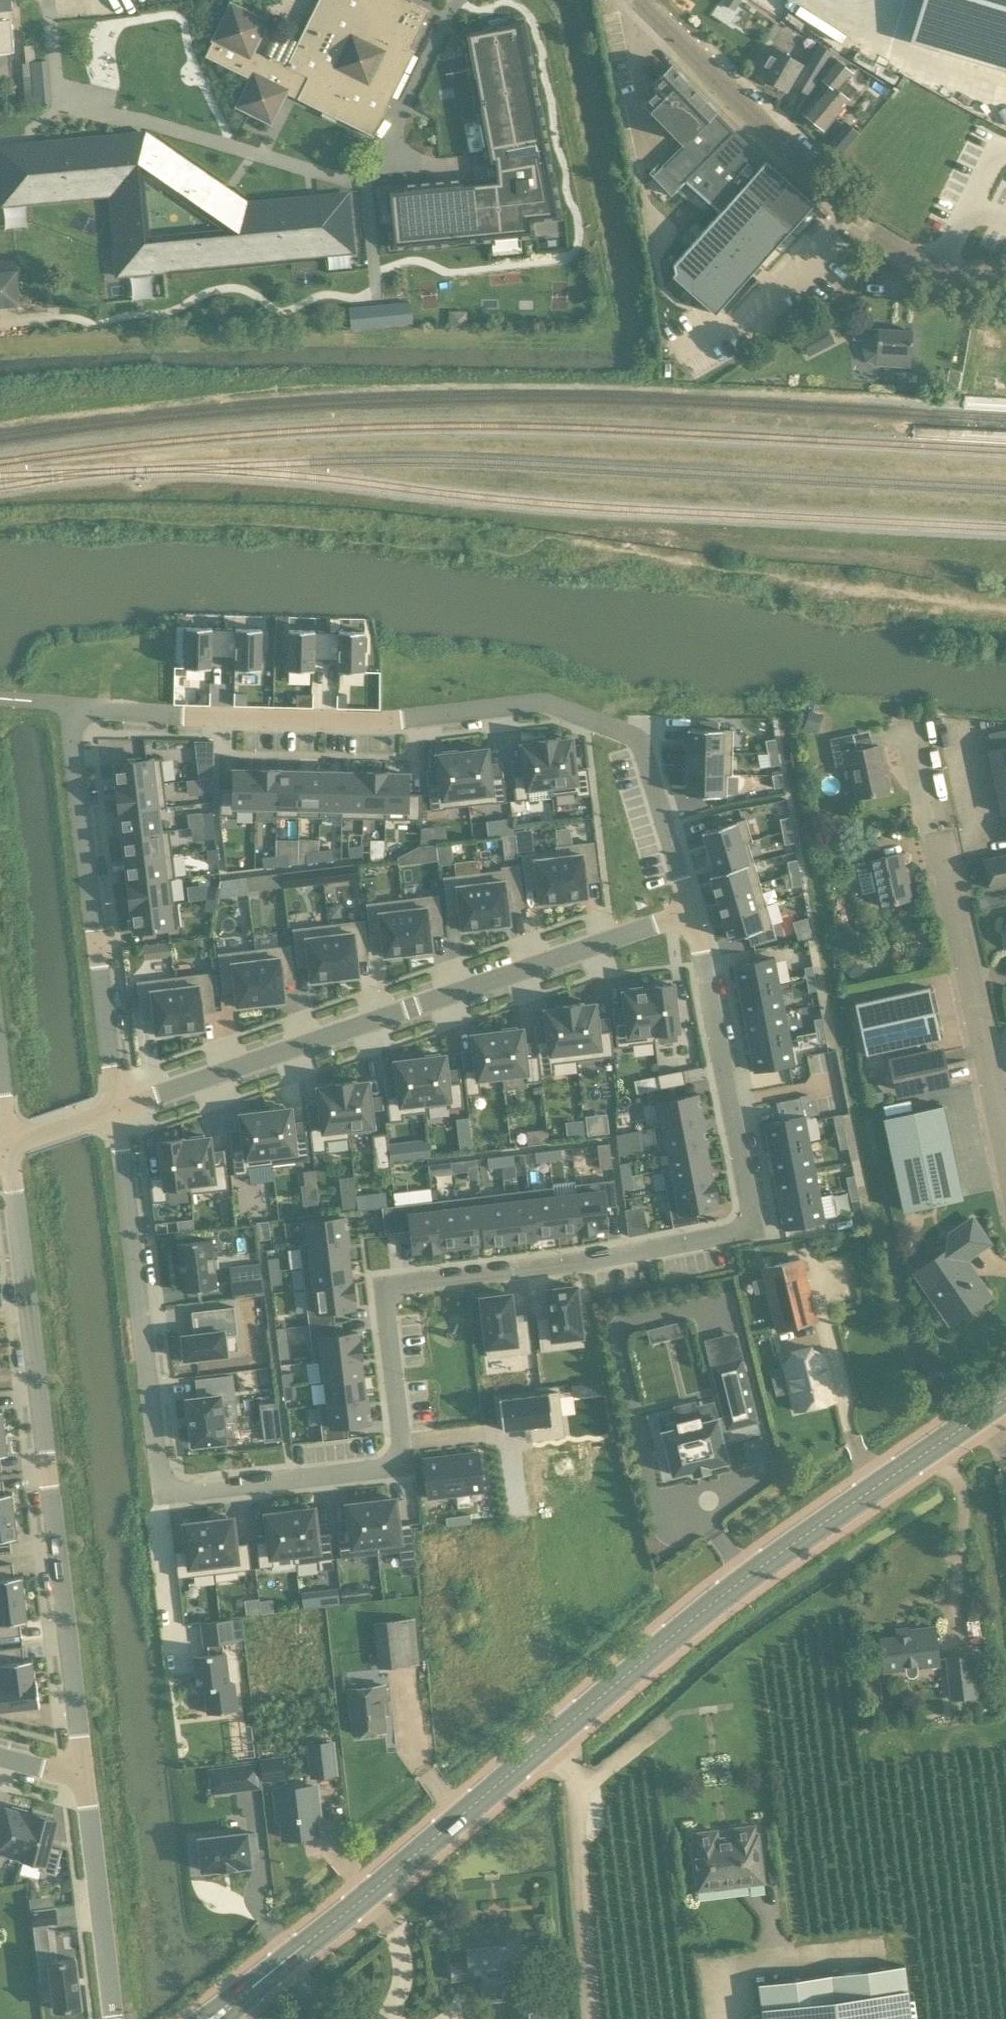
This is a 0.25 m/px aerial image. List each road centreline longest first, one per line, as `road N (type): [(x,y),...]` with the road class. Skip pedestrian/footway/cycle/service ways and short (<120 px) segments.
road 1 (residential): [(117,1109),(168,1488),(385,1467),(400,1460),(401,1442),(392,1287),(731,1235),(751,1225),(692,909)]
road 2 (tertiary): [(212,2018),(675,1628),(1005,1392)]
road 3 (residential): [(692,909),(639,734),(555,702),(389,719),(79,713)]
road 4 (residential): [(10,1142),(48,1505),(86,1769)]
road 5 (residential): [(117,1109),(692,909)]
road 6 (residential): [(638,0),(868,228),(927,263),(1005,283)]
road 7 (residential): [(1005,1148),(913,729)]
road 8 (residential): [(79,713),(72,737),(117,1109)]
road 9 (track): [(726,550),(905,561),(1005,603)]
road 10 (residential): [(86,1769),(115,2018)]

